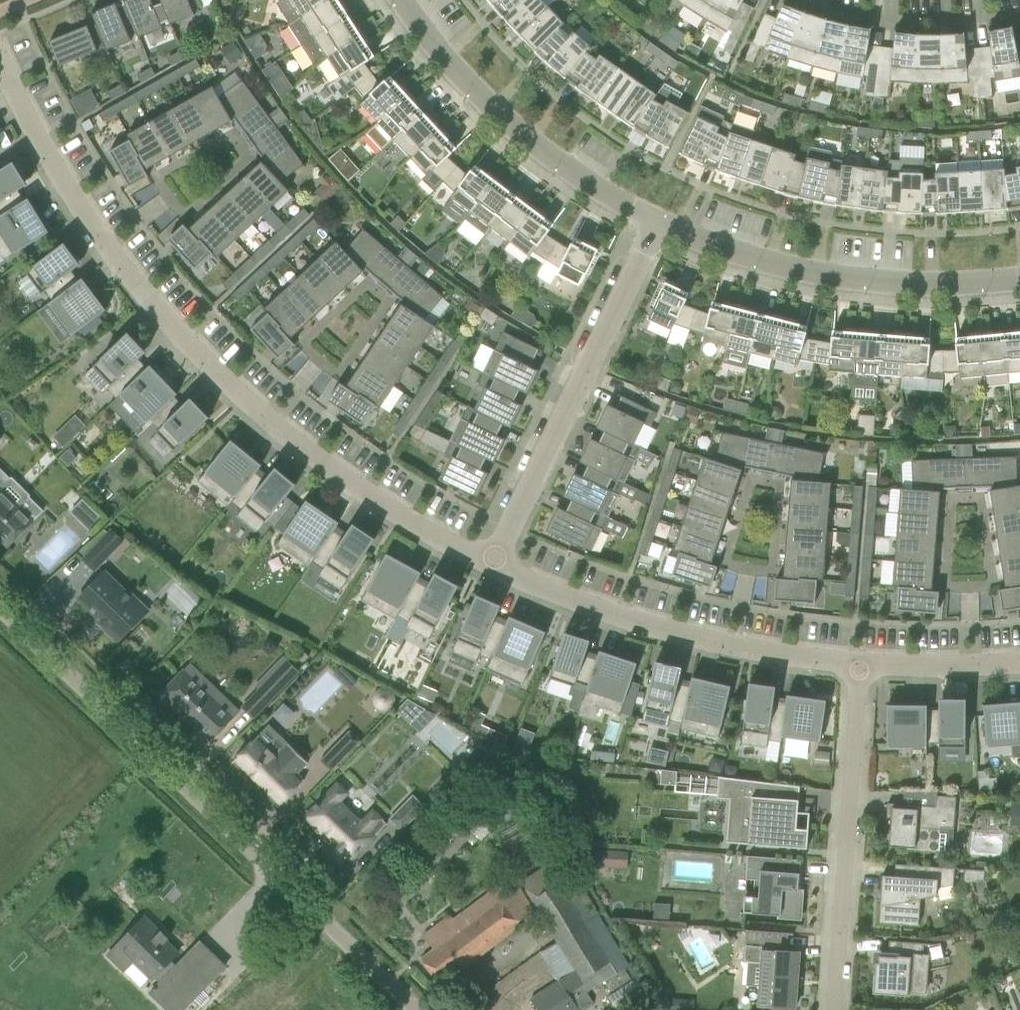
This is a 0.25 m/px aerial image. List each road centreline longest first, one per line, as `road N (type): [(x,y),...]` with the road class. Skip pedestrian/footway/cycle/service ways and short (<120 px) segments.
road 1 (residential): [(491,563),(318,460),(182,339),(105,246),(0,54)]
road 2 (unclassified): [(412,1009),(0,609)]
road 3 (residential): [(861,661),(737,646),(632,619),(491,563)]
road 4 (residential): [(491,563),(655,223)]
road 5 (residential): [(1019,279),(932,285),(839,279),(744,259),(655,223)]
road 6 (residential): [(834,1009),(861,661)]
road 7 (residential): [(655,223),(578,179),(487,109),(397,0)]
road 8 (residential): [(1019,663),(861,661)]

